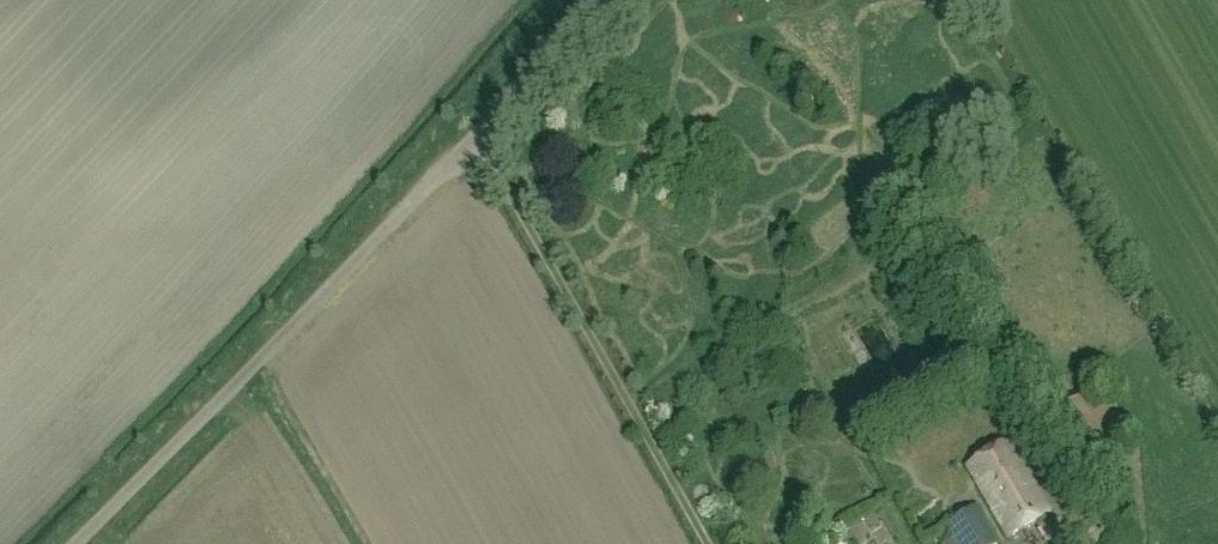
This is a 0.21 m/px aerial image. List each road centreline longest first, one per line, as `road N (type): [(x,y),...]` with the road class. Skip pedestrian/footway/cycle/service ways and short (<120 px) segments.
road 1 (unclassified): [(102,543),(476,135)]
road 2 (track): [(591,0),(476,135)]

